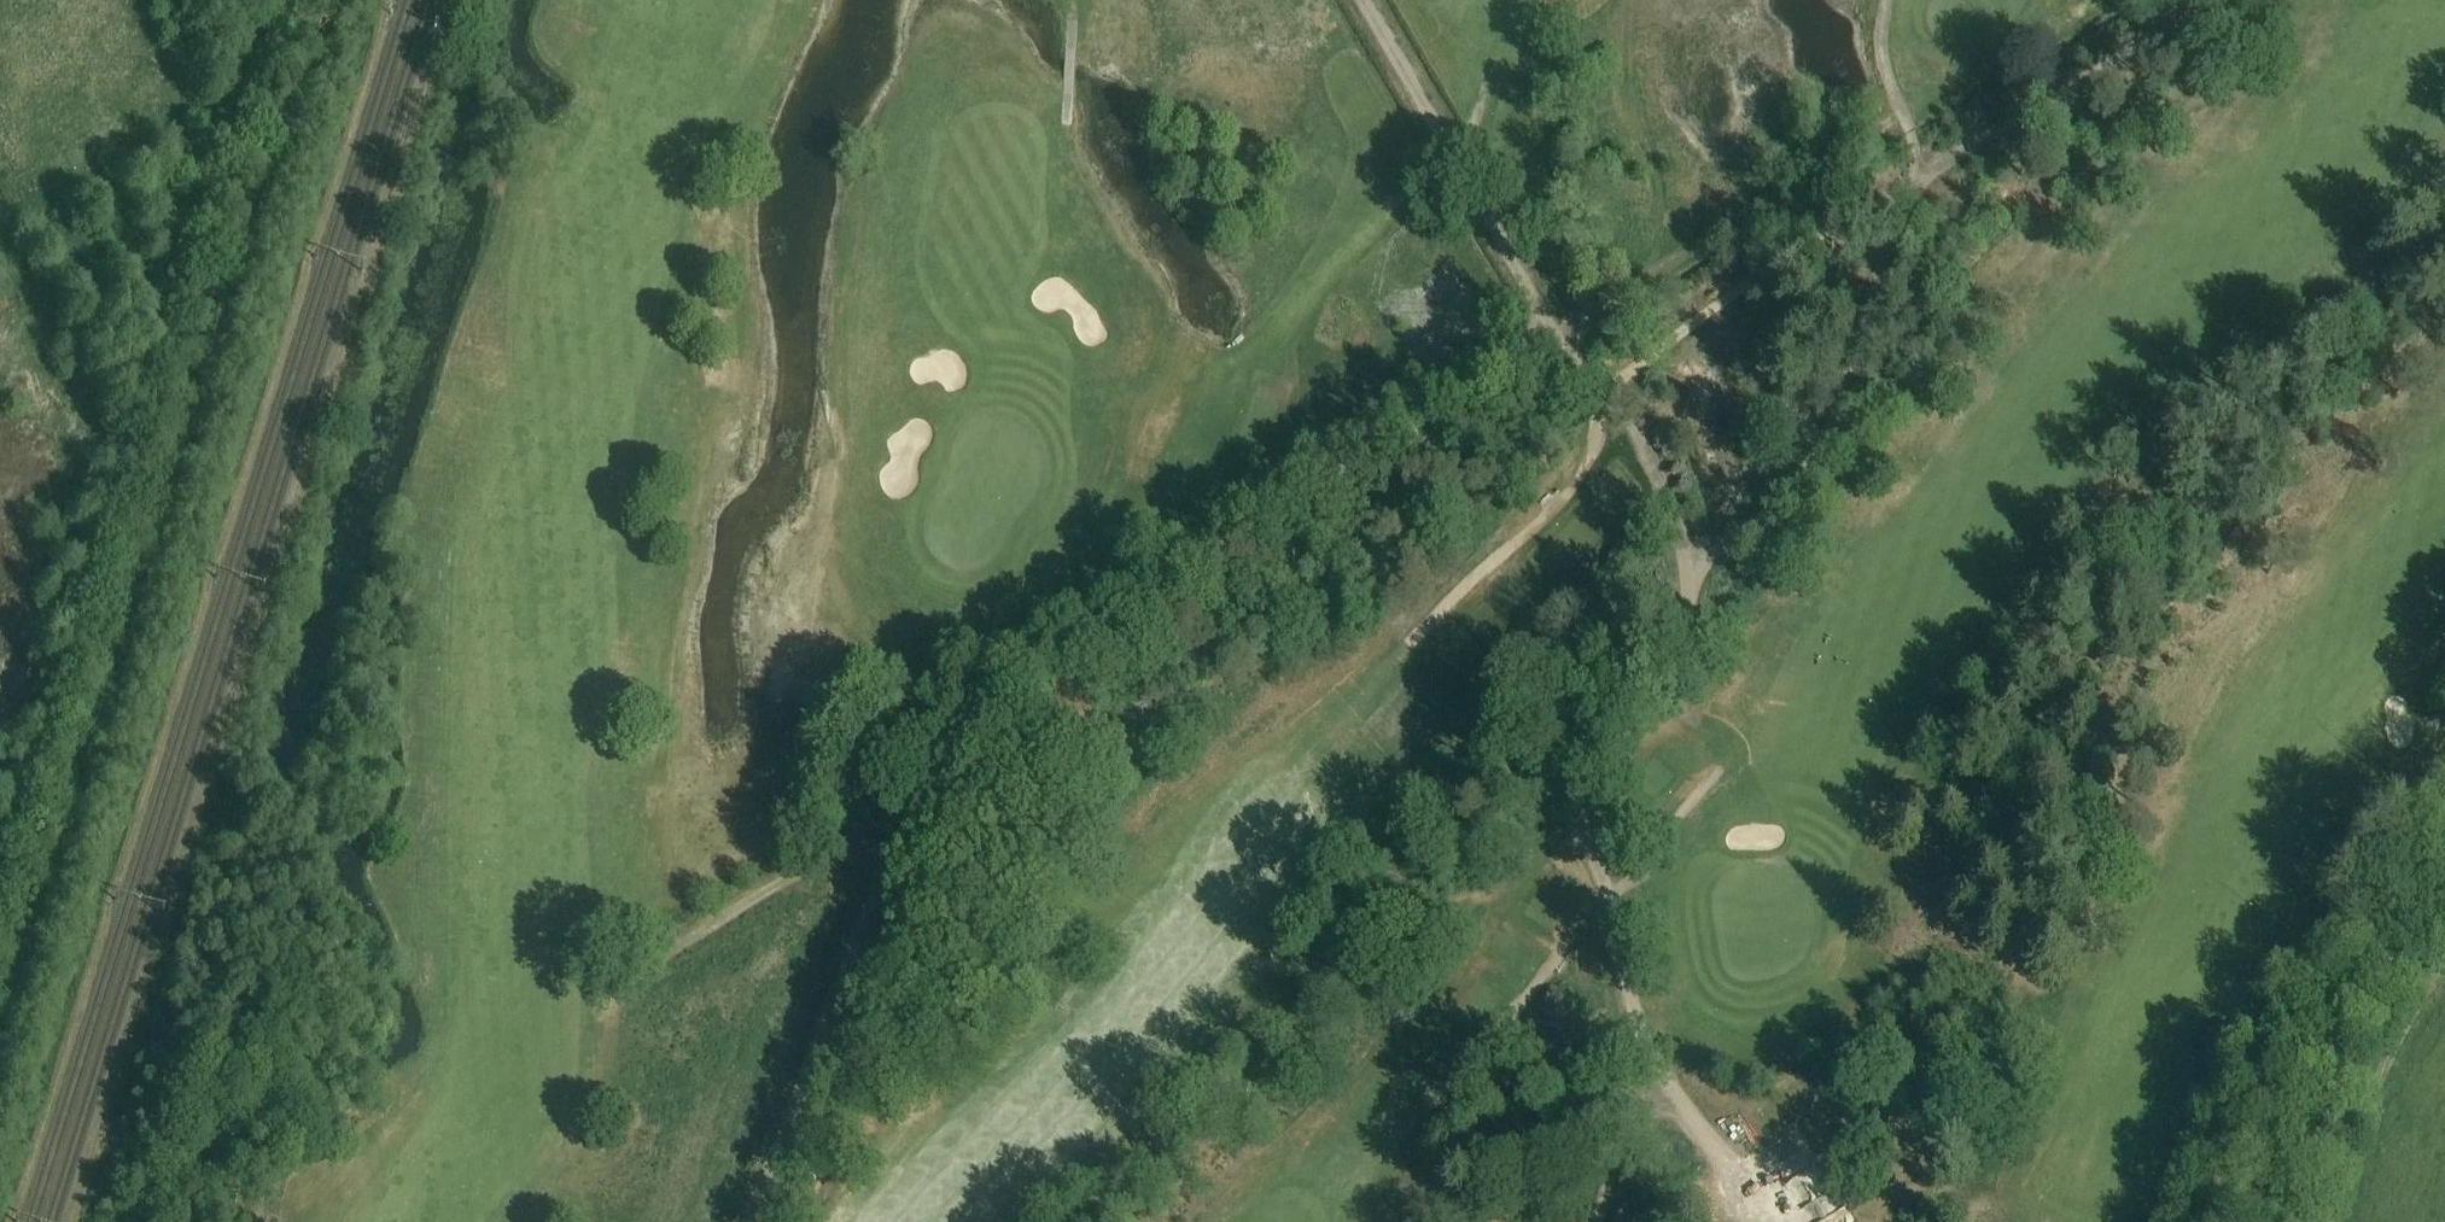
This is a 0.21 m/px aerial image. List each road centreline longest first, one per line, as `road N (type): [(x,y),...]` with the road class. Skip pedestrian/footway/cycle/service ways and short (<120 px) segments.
road 1 (unclassified): [(2276,1221),(2340,1039),(2368,984),(2444,879)]

